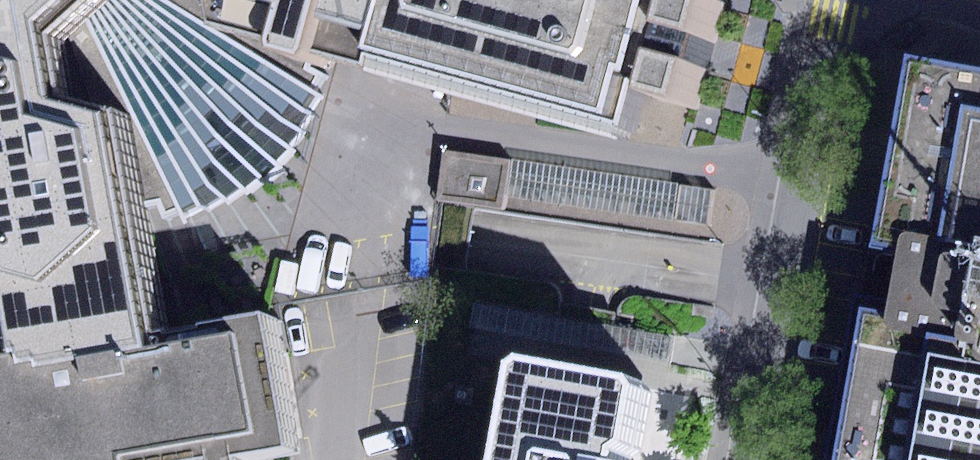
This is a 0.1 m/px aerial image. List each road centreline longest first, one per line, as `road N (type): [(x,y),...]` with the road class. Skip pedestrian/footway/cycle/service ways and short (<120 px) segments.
road 1 (residential): [(839,0),(754,459)]

